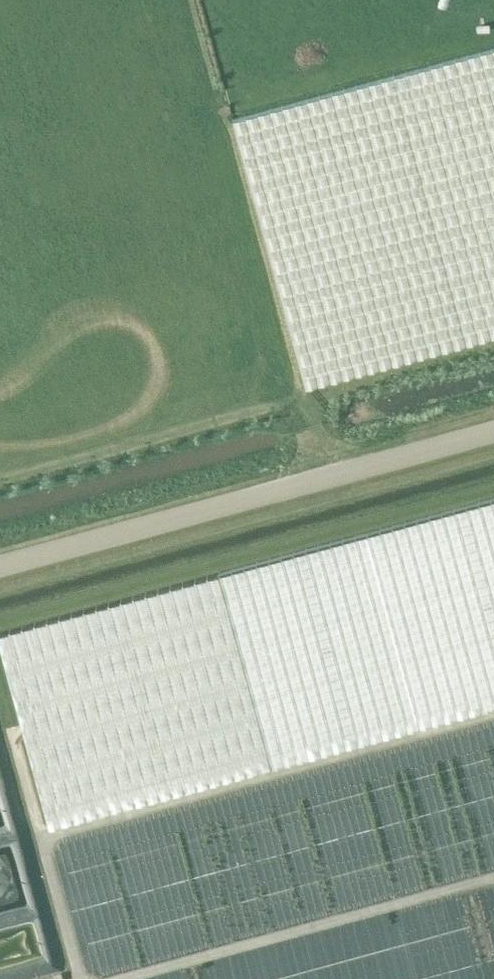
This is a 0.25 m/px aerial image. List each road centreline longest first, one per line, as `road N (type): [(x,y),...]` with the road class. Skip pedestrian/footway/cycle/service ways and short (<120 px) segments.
road 1 (unclassified): [(493,431),(0,566)]

